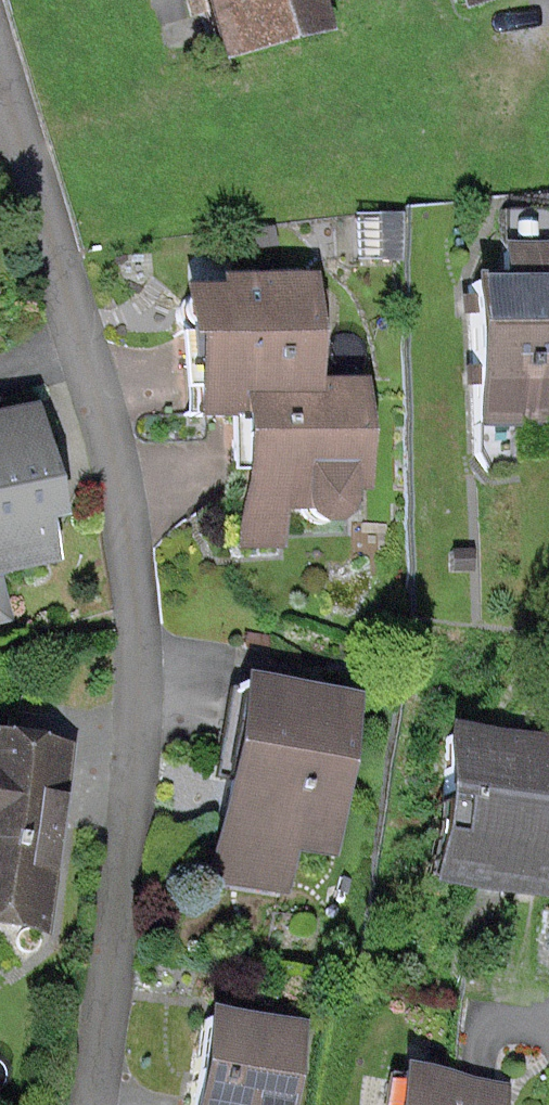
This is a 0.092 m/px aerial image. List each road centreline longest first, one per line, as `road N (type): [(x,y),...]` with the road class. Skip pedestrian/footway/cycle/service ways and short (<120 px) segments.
road 1 (residential): [(0,83),(123,505),(133,631),(123,813),(90,1104)]

